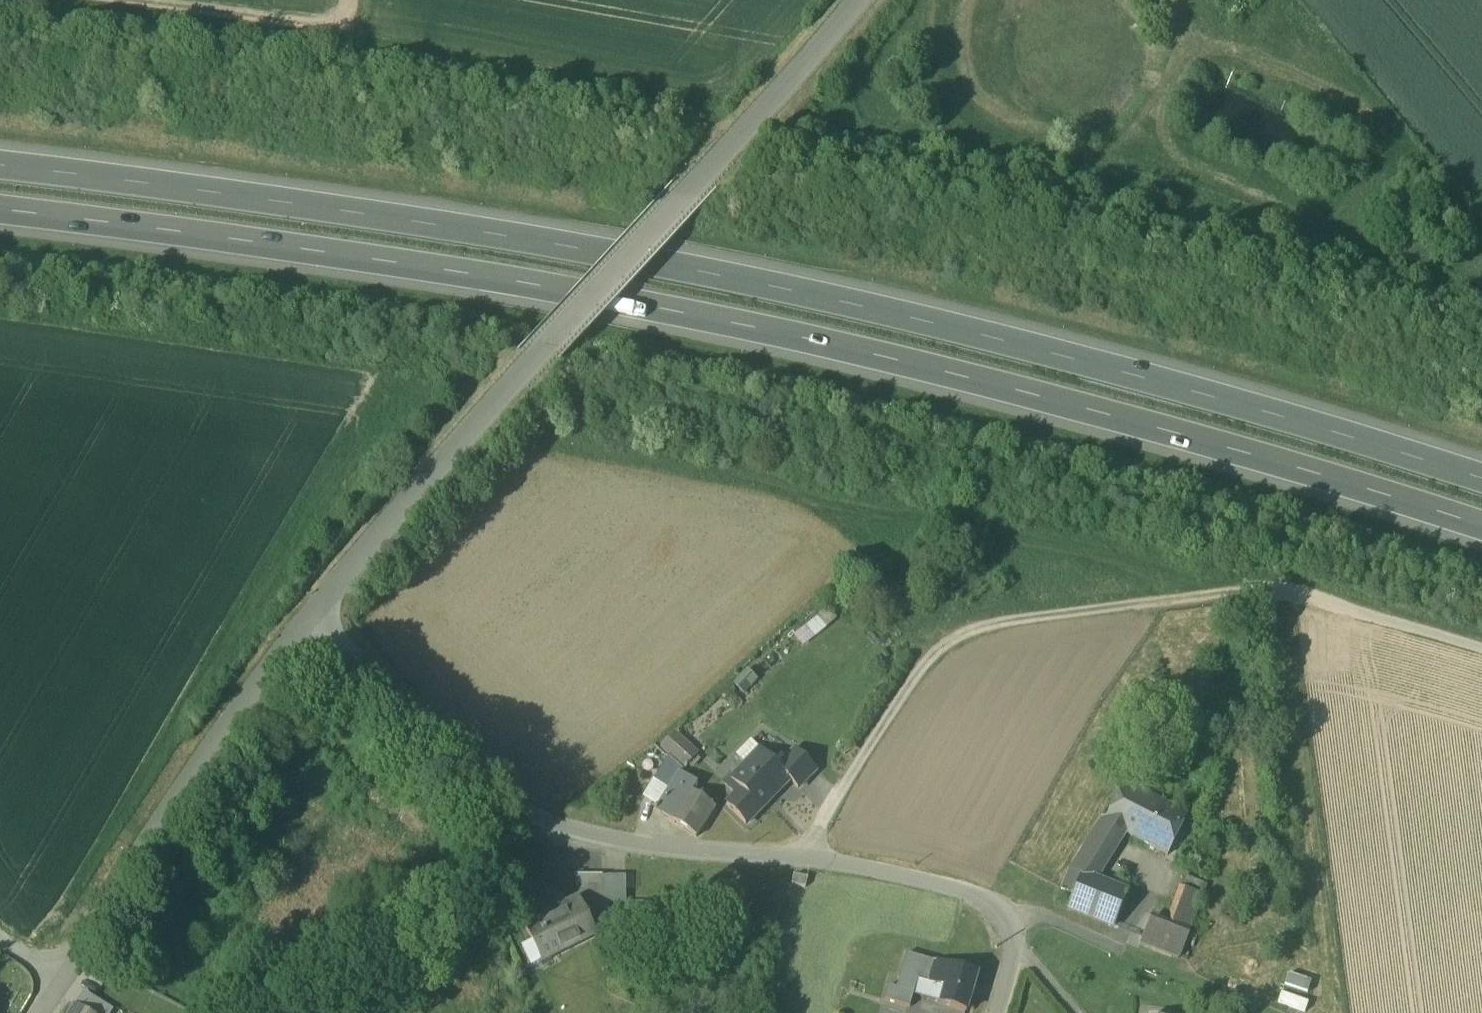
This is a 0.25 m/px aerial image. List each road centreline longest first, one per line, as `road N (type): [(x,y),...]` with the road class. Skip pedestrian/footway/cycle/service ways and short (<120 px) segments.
road 1 (motorway): [(0,204),(221,230),(817,341),(1068,400),(1481,520)]
road 2 (motorway): [(1481,472),(1065,354),(729,279),(201,183),(0,159)]
road 3 (unclassified): [(994,1012),(1013,941),(1010,925),(977,896),(883,869),(563,827),(511,803),(313,624)]
road 4 (unclassified): [(313,624),(370,547),(857,0)]
road 5 (track): [(1481,650),(1261,591),(963,632),(931,651),(801,858)]
road 6 (residential): [(42,1012),(313,624)]
road 7 (track): [(354,26),(104,0)]

